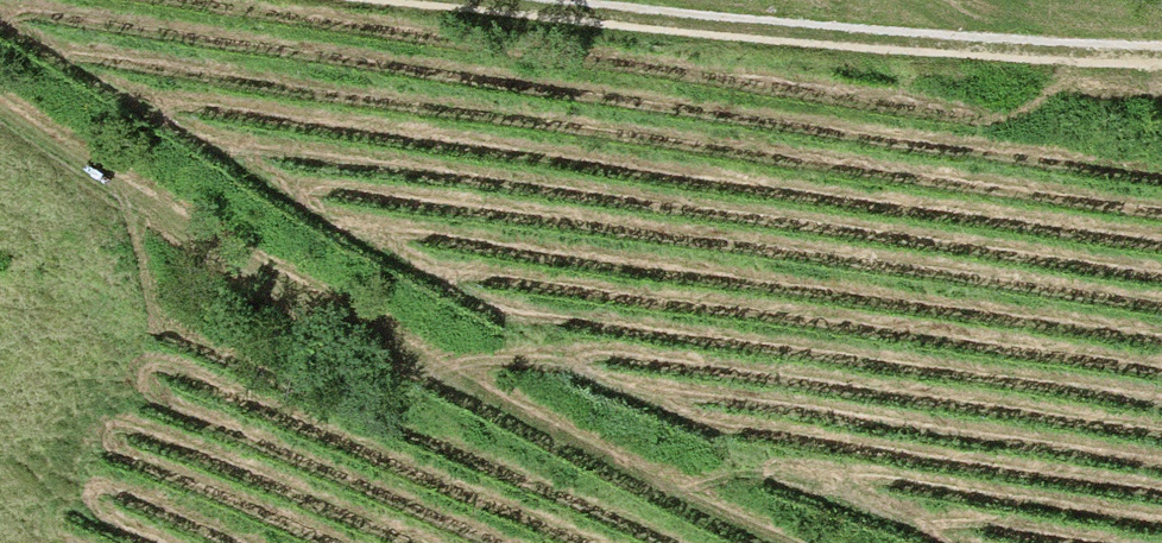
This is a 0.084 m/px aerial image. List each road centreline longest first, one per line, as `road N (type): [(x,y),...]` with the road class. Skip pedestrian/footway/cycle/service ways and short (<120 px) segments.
road 1 (track): [(757,542),(507,416),(291,278),(0,119)]
road 2 (track): [(1161,59),(1063,60),(458,0)]

